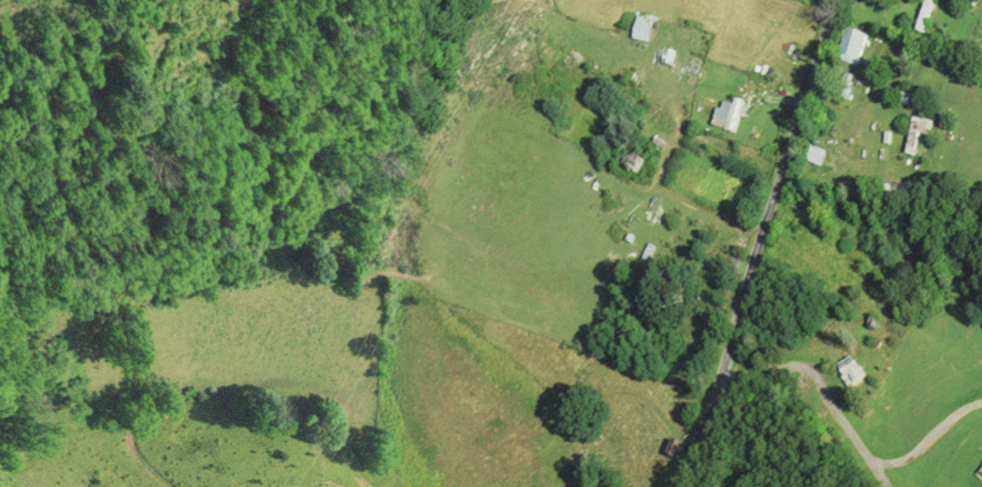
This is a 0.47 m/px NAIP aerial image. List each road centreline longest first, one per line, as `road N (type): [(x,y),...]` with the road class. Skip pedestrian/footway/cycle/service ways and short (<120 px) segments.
road 1 (tertiary): [(685,486),(836,0)]

